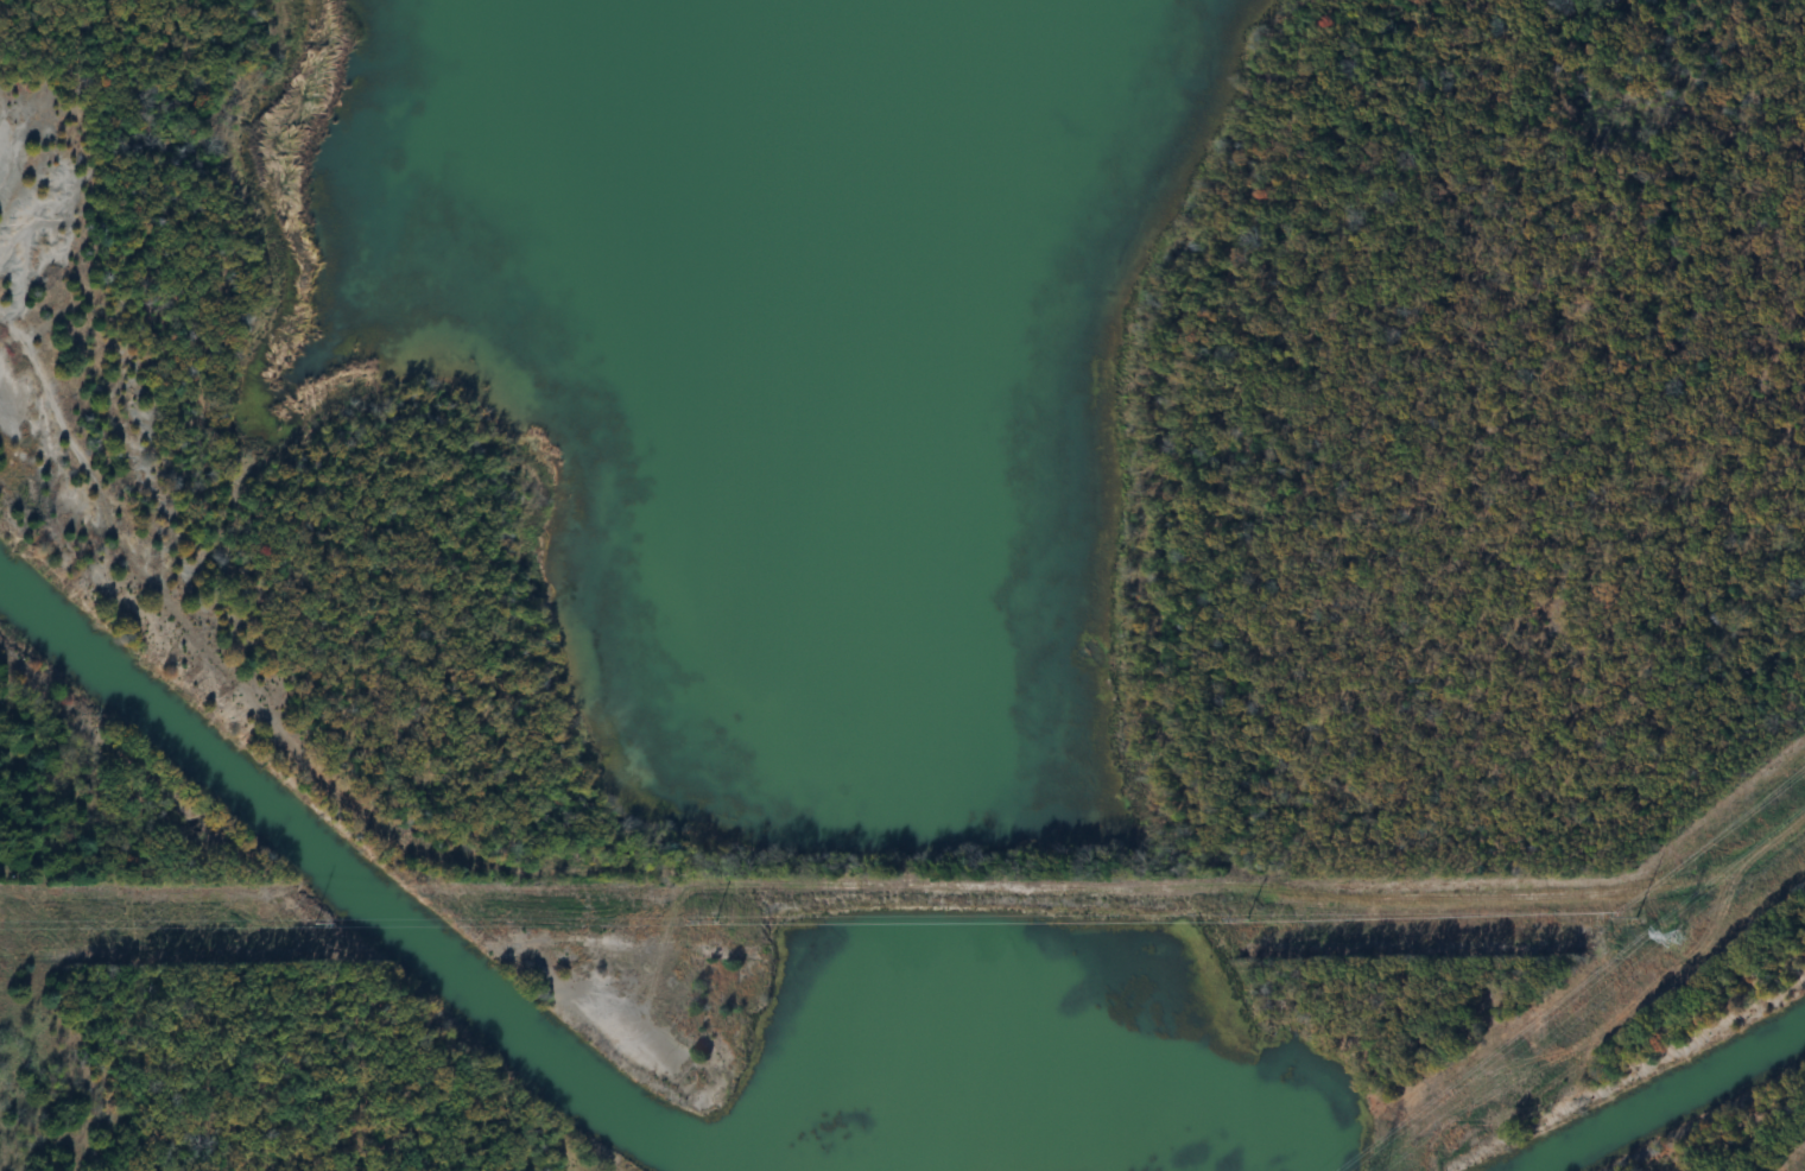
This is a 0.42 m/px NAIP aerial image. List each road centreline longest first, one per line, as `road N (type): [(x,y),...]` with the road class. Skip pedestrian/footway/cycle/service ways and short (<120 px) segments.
road 1 (residential): [(378,819),(444,907),(1117,905),(1620,892),(1699,881),(1754,860),(1804,821)]

